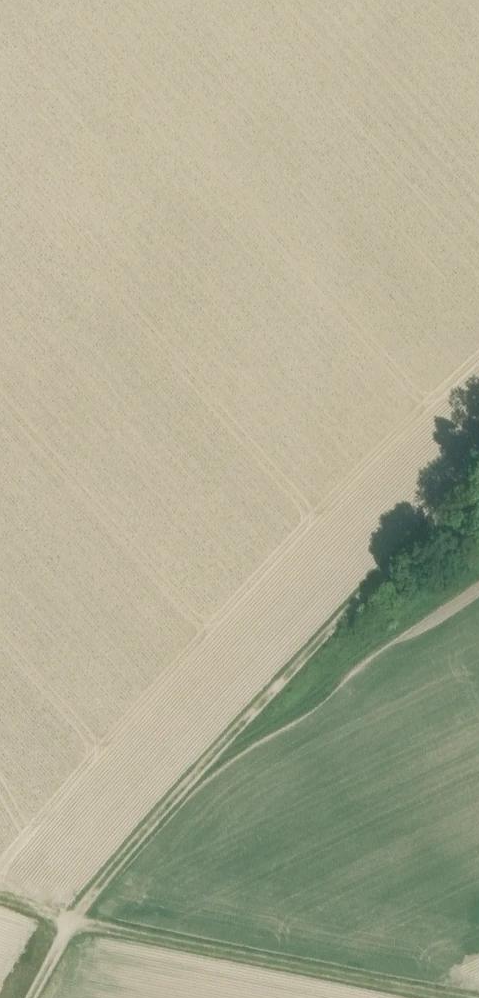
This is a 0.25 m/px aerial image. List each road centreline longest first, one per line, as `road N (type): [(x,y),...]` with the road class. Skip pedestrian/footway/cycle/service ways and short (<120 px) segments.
road 1 (track): [(43,997),(94,901),(417,549),(478,496)]

